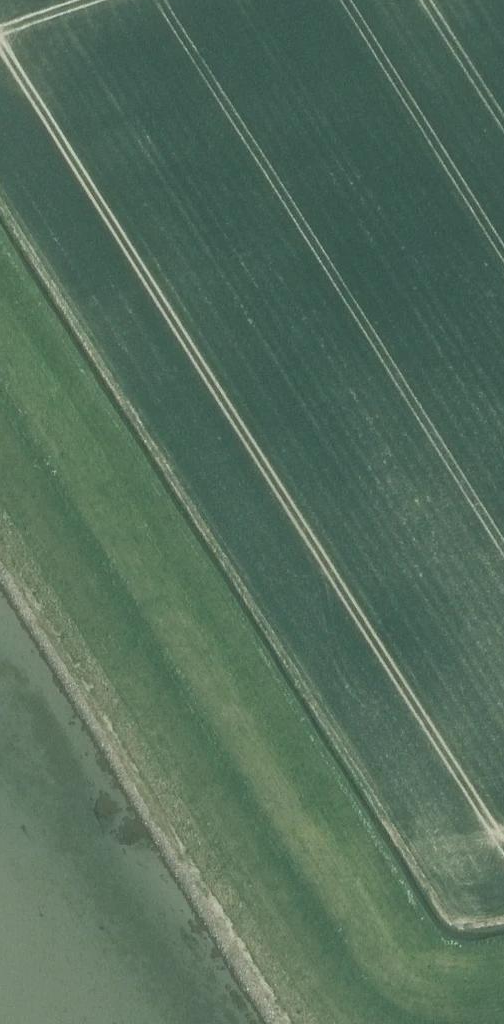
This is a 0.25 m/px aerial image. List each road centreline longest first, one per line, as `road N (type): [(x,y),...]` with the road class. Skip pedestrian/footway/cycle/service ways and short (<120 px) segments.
road 1 (track): [(0,395),(373,995),(414,1023)]

